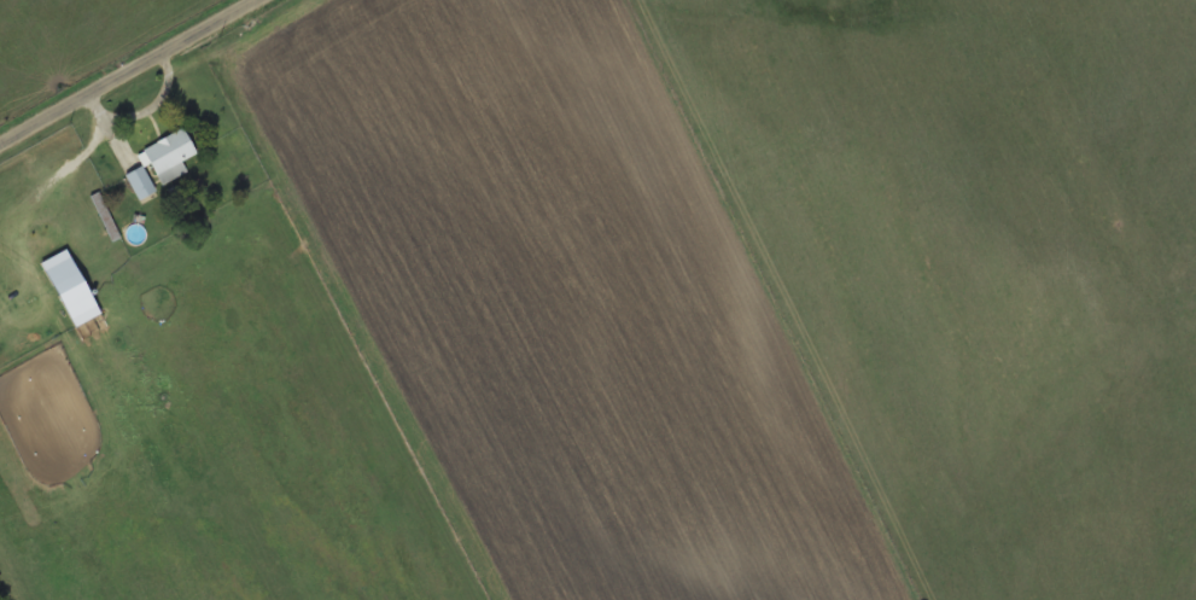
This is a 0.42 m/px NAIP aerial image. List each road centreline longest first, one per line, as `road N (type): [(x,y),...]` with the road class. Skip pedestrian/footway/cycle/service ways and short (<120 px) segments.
road 1 (residential): [(0,149),(266,0)]

